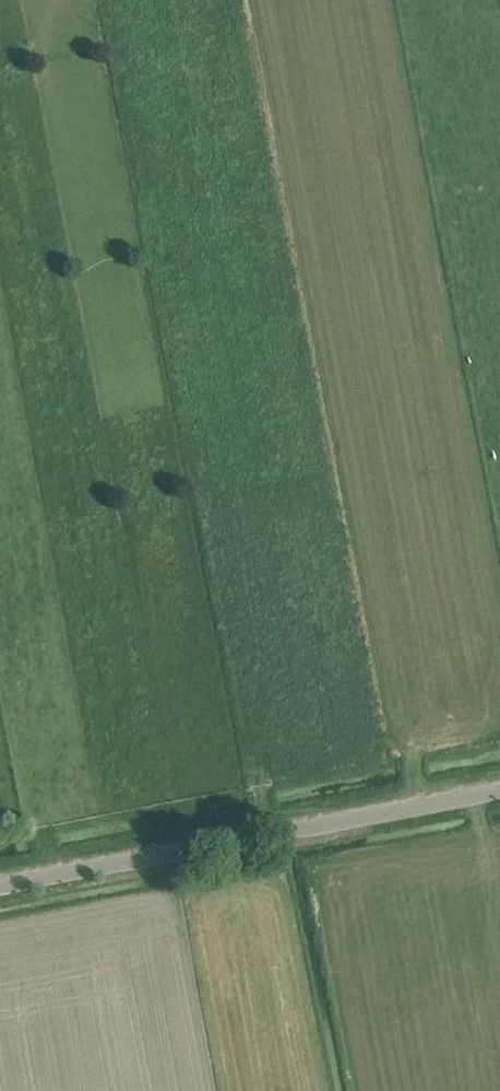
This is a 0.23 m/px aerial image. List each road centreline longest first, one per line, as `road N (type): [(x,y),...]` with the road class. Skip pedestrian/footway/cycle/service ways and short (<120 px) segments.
road 1 (unclassified): [(0,885),(499,789)]

